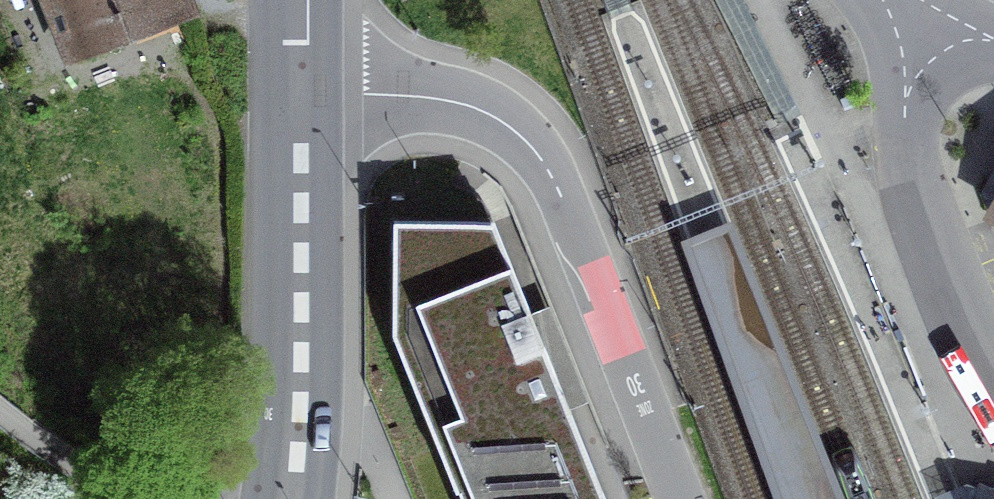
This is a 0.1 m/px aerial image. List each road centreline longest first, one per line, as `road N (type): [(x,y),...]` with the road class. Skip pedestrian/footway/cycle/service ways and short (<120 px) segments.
road 1 (residential): [(306,91),(476,109),(535,152),(629,334),(690,498)]
road 2 (secondary): [(306,91),(291,498)]
road 3 (residential): [(916,0),(905,120),(909,183),(960,326),(993,380)]

